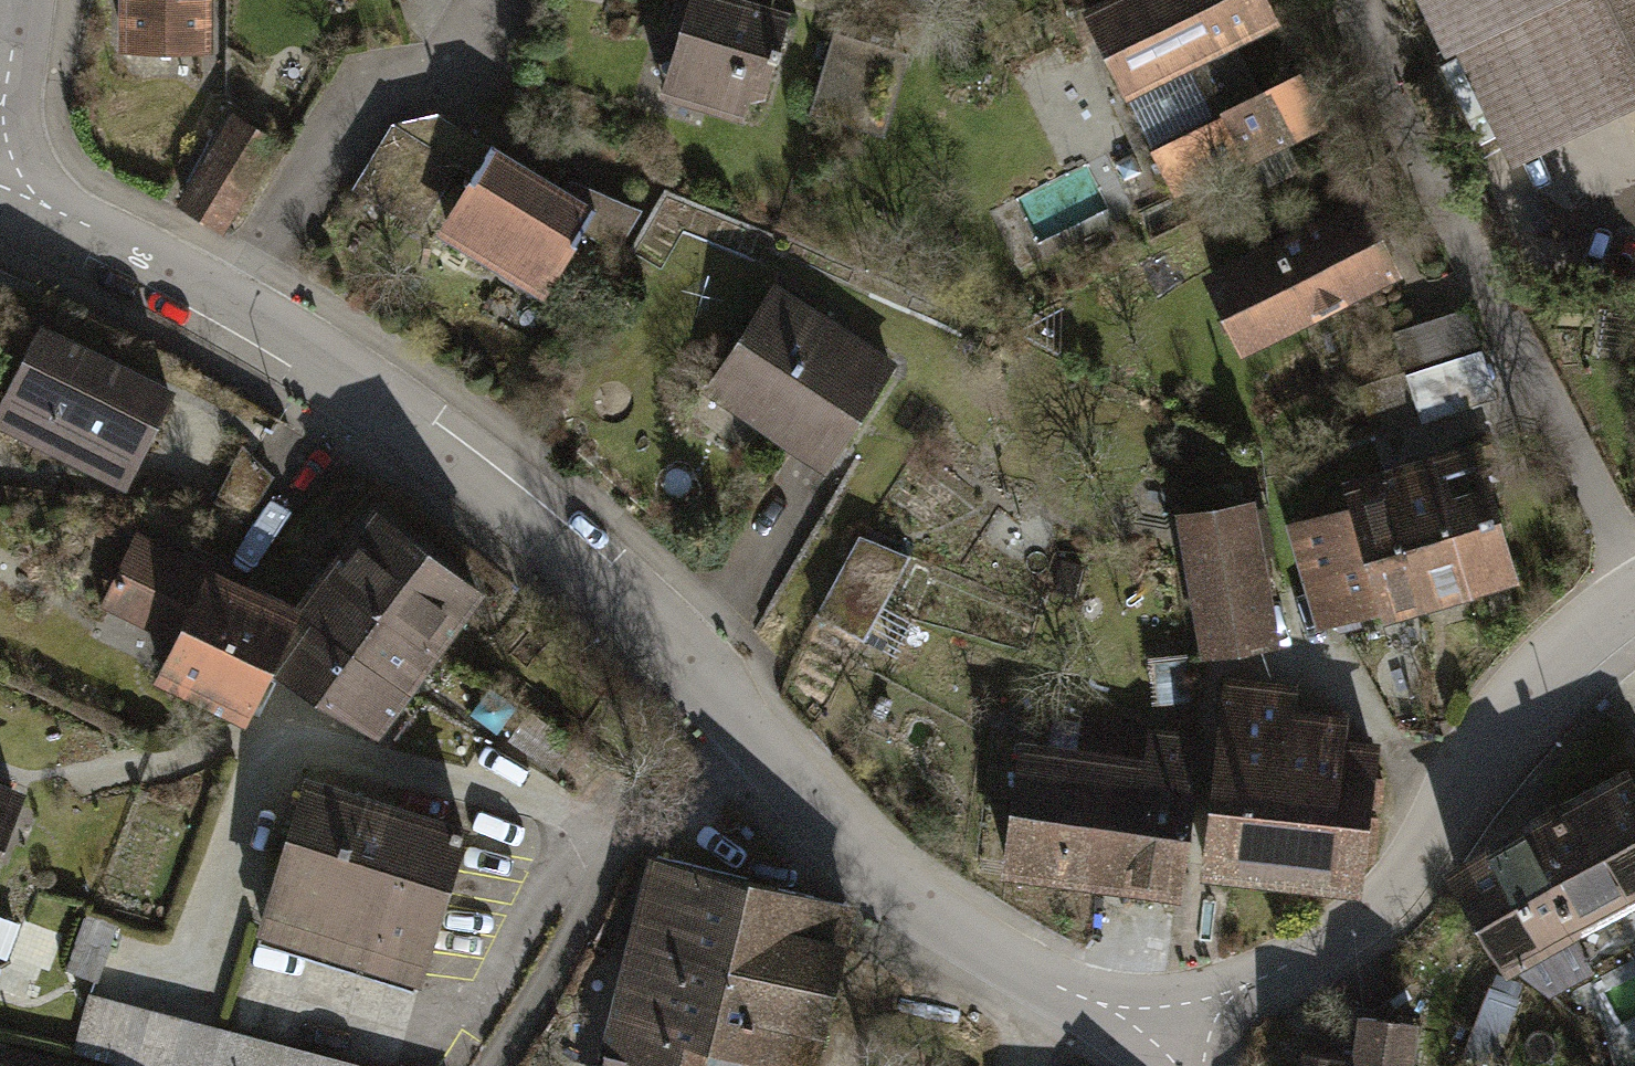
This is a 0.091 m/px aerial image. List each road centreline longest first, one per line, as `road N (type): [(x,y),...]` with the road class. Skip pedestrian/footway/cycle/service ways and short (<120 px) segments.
road 1 (residential): [(0,186),(228,304),(432,443),(636,619),(904,903),(1086,1000),(1180,1032)]
road 2 (residential): [(1180,1032),(1247,985),(1344,934),(1428,844),(1488,734),(1634,602)]

